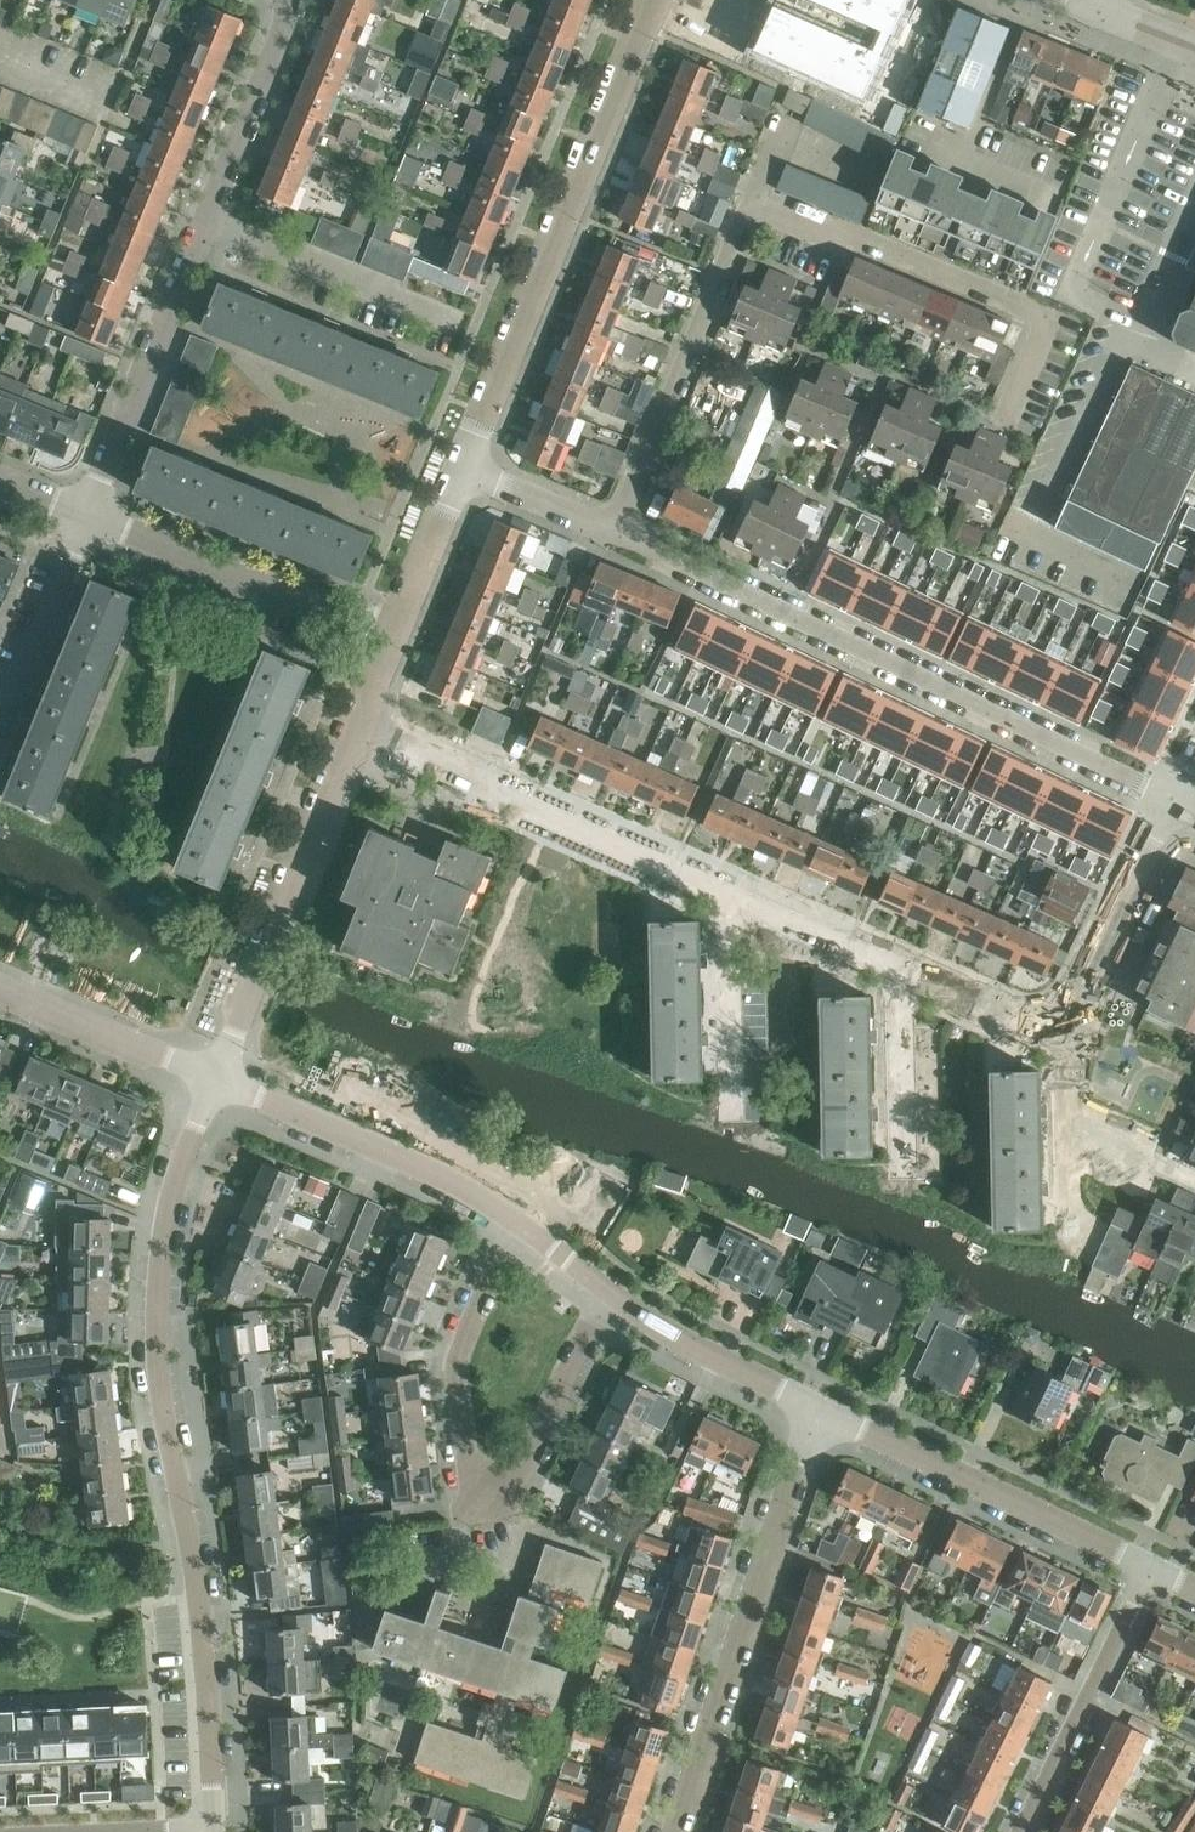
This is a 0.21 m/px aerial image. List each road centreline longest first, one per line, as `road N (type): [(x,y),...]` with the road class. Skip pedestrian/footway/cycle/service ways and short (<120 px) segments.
road 1 (residential): [(216,1828),(194,1558),(157,1332),(179,1180),(209,1075)]
road 2 (residential): [(614,529),(1177,798)]
road 3 (residential): [(505,1219),(454,1347),(469,1469),(498,1484),(526,1474),(607,1297)]
road 4 (unclassified): [(471,465),(509,347),(652,0)]
road 5 (residential): [(678,1831),(814,1410)]
road 6 (residential): [(1005,420),(1047,319),(852,233),(815,232),(749,206)]
road 7 (residential): [(727,886),(360,725)]
road 8 (unclassified): [(209,1075),(360,725)]
road 9 (residential): [(1153,1573),(814,1410)]
road 10 (residential): [(614,529),(749,206)]
road 11 (residential): [(394,638),(88,513)]
road 12 (residential): [(505,1219),(441,1179),(209,1075)]
road 13 (residential): [(88,513),(206,225)]
road 14 (residential): [(1153,1573),(1026,1831)]
road 15 (residential): [(464,329),(206,225)]
road 16 (residential): [(206,225),(292,0)]
road 17 (residential): [(814,1410),(607,1297)]
road 18 (residential): [(209,1075),(0,989)]
road 19 (residential): [(1077,992),(1177,798)]
road 20 (residential): [(734,1101),(727,886)]
road 21 (residential): [(903,1182),(900,1007),(909,970)]
road 22 (residential): [(909,970),(727,886)]
road 23 (residential): [(16,691),(88,513)]
road 24 (unclassified): [(394,638),(471,465)]
road 25 (residential): [(471,465),(614,529)]
road 26 (residential): [(1052,1020),(1028,1019),(909,970)]
road 27 (residential): [(1194,1182),(1097,1139),(1066,1138)]
road 28 (residential): [(607,1297),(505,1219)]
road 29 (residential): [(1066,1138),(1066,1048),(1052,1020)]

